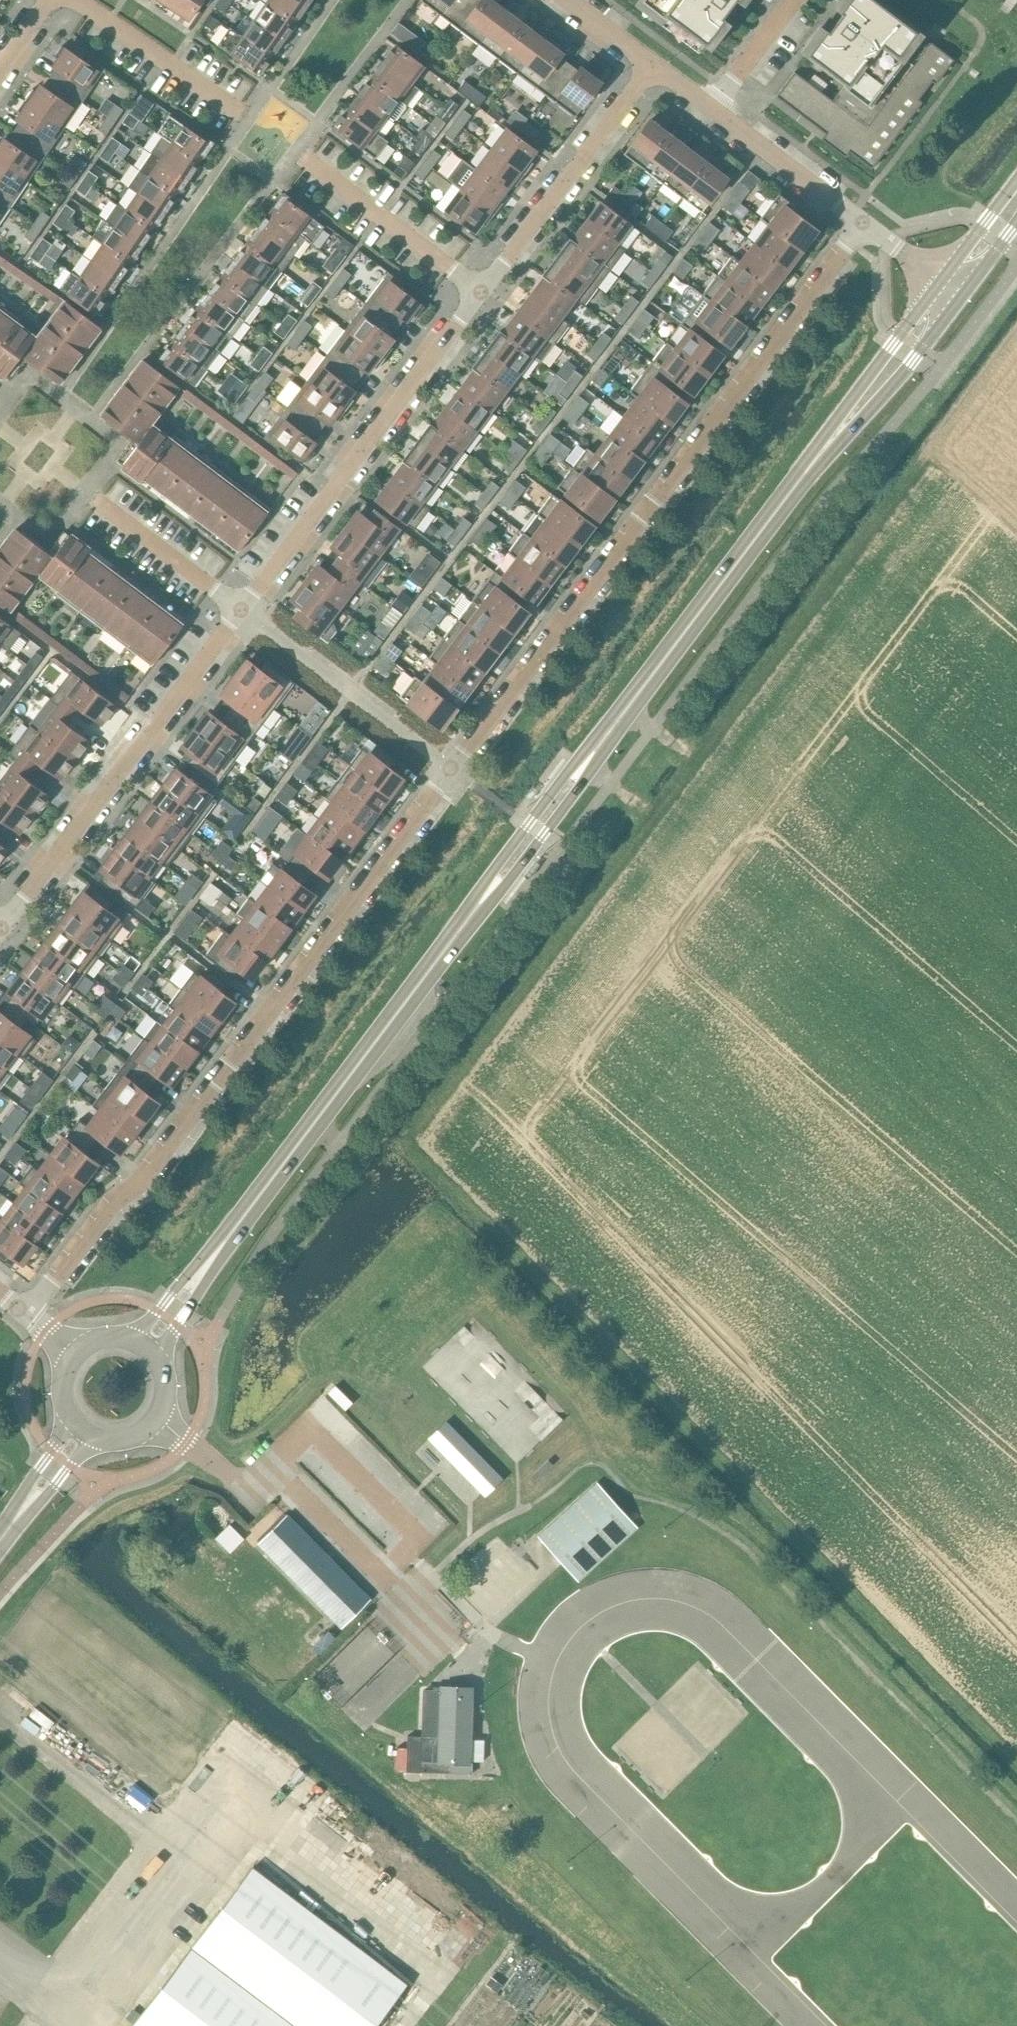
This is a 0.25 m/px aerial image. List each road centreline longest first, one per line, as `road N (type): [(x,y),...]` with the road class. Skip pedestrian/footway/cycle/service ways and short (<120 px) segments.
road 1 (residential): [(865,222),(155,1167),(114,1205),(26,1317)]
road 2 (tertiary): [(146,1346),(952,287)]
road 3 (residential): [(241,609),(653,62)]
road 4 (residential): [(0,928),(241,609)]
road 5 (residential): [(244,113),(78,0)]
road 6 (unclassified): [(865,222),(712,106)]
road 7 (residential): [(96,500),(241,609)]
road 8 (tertiary): [(84,1429),(122,1439),(156,1419),(166,1380),(146,1346)]
road 9 (tertiary): [(0,1541),(84,1429)]
road 10 (residential): [(712,106),(791,0)]

